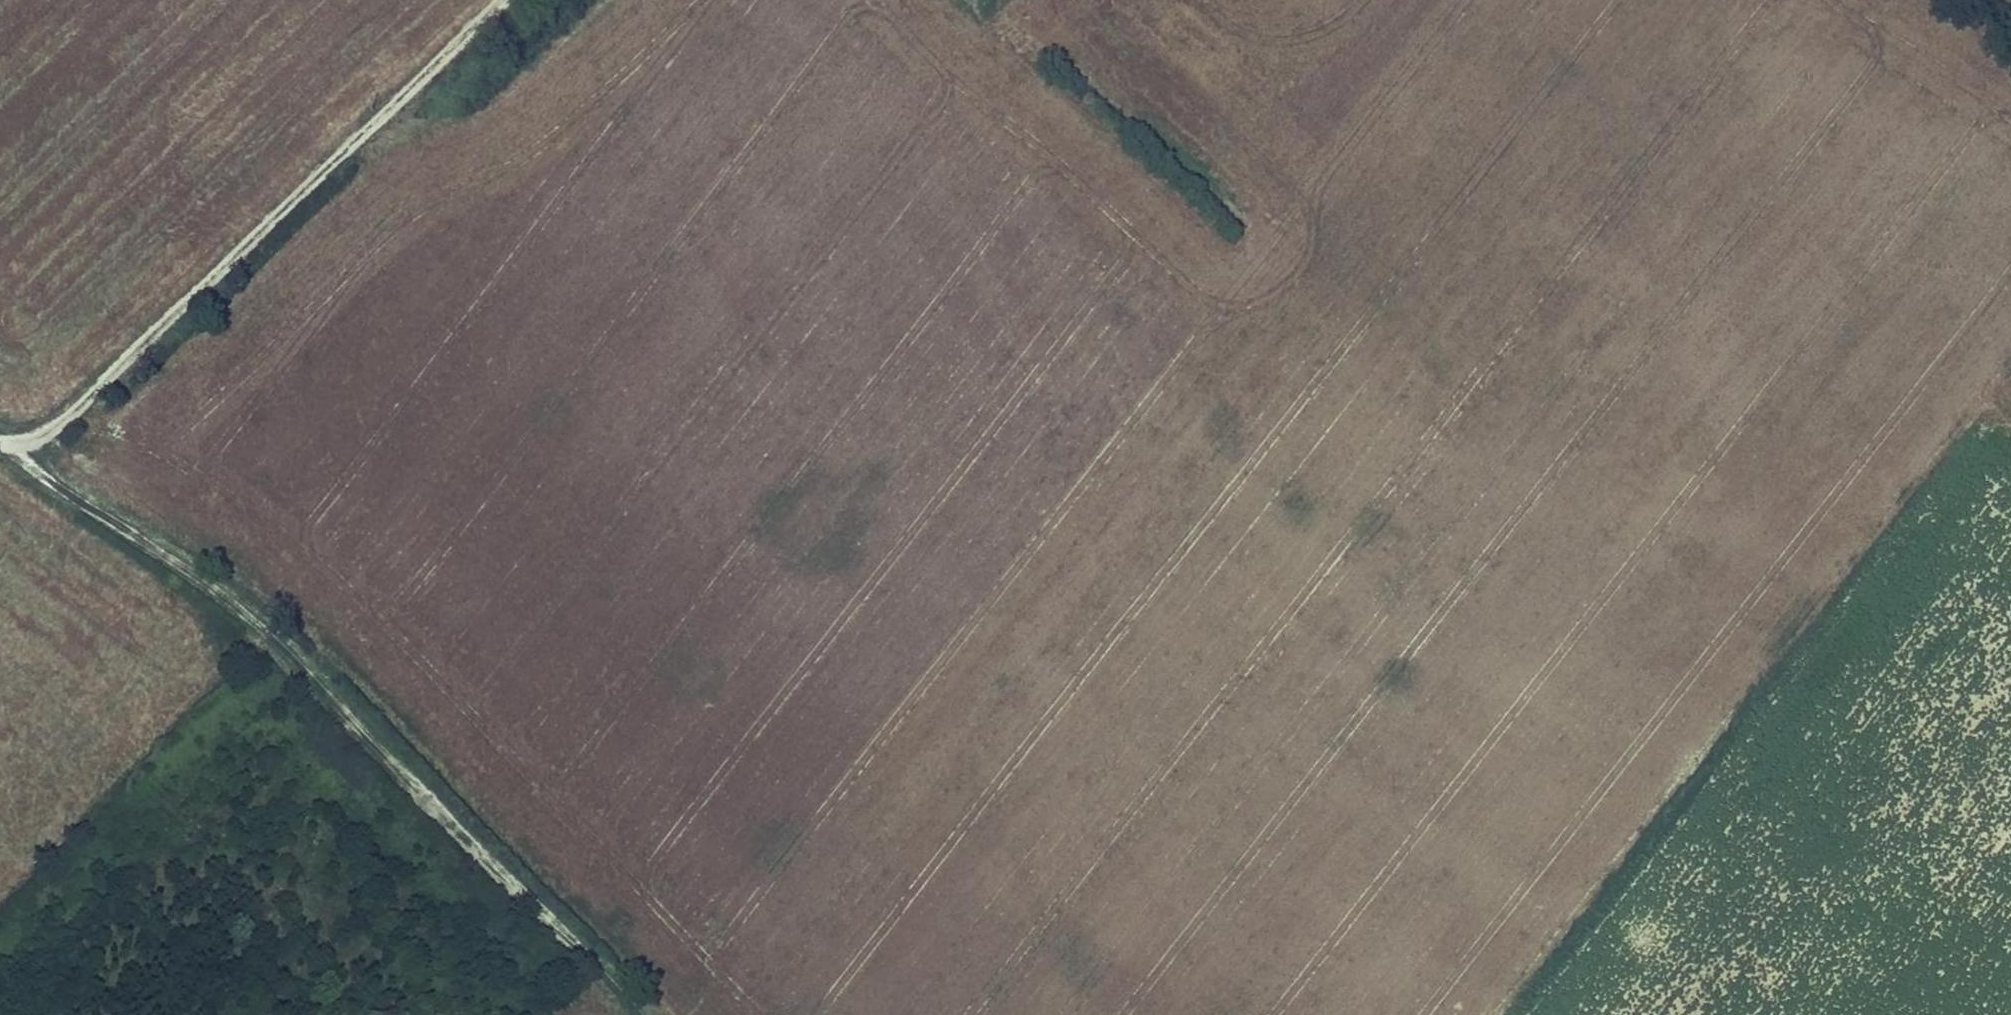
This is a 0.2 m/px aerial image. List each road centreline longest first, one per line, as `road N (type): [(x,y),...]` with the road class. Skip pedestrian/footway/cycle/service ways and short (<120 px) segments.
road 1 (track): [(8,449),(267,611),(650,1014)]
road 2 (track): [(8,449),(42,439),(79,412),(256,234),(517,0)]

